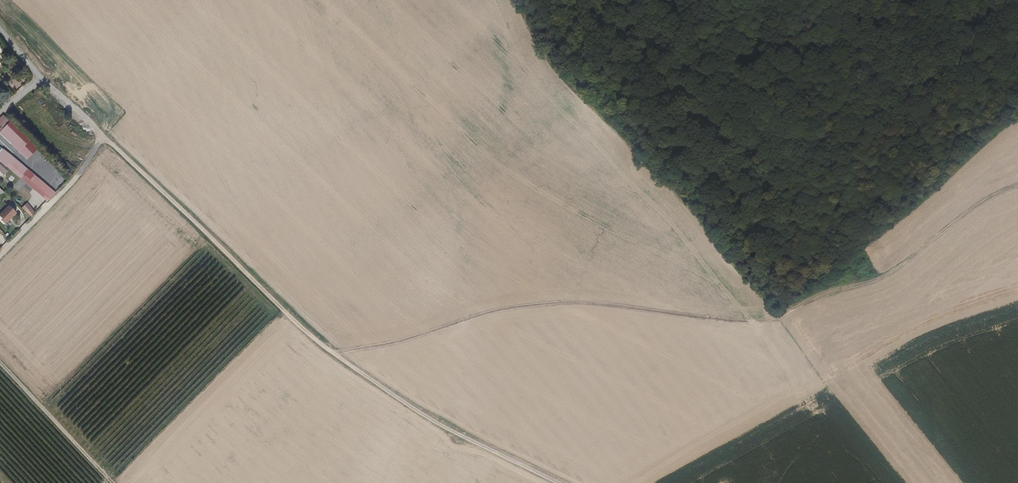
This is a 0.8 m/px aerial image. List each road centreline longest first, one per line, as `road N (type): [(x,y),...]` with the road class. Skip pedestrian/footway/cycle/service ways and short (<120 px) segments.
road 1 (track): [(334,355),(549,305),(751,323),(778,318),(876,280),(1017,187)]
road 2 (track): [(40,79),(334,355),(413,408),(558,482)]
road 3 (track): [(115,482),(0,364)]
road 4 (track): [(106,138),(0,253)]

